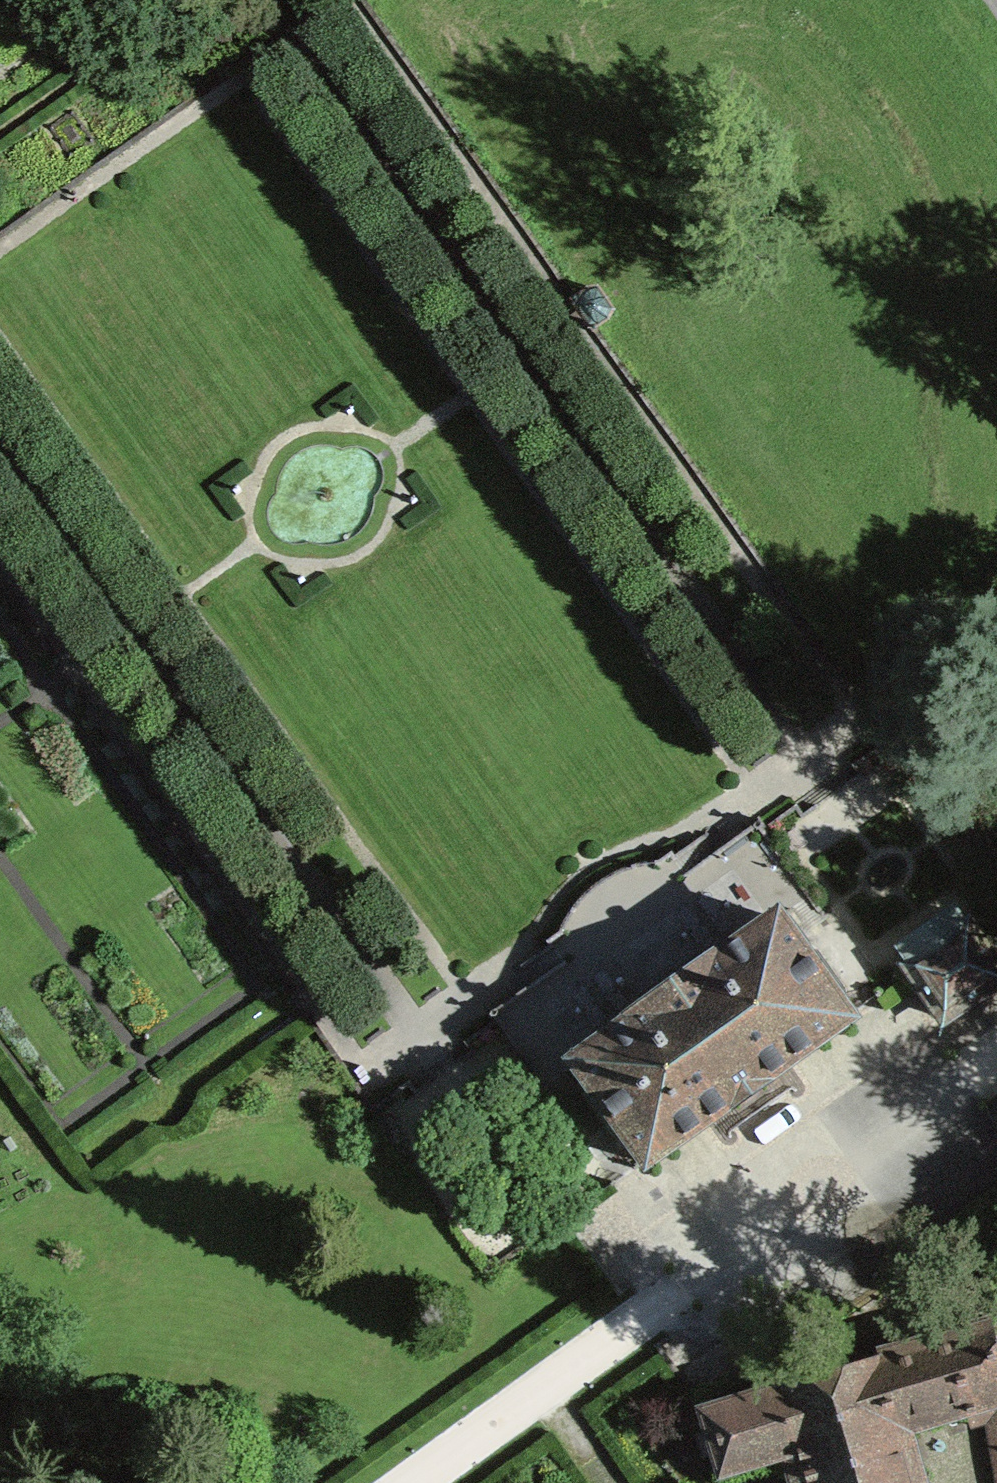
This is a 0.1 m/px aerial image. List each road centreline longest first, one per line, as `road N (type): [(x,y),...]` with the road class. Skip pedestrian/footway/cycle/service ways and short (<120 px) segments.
road 1 (track): [(0,238),(290,34),(806,762),(737,811),(595,859),(560,892),(502,981)]
road 2 (track): [(952,1088),(761,794),(242,68)]
road 3 (track): [(680,1292),(475,1000),(415,1042),(0,460)]
road 4 (track): [(532,1137),(565,1183),(495,1234),(411,1109),(886,774),(961,885),(864,953)]
road 5 (track): [(349,0),(860,723),(806,762)]
road 6 (track): [(502,981),(475,1000),(0,338)]
road 7 (track): [(574,319),(406,447),(365,427),(326,421),(294,431),(267,453),(251,485),(244,549),(0,717)]
road 8 (track): [(0,553),(370,1073),(415,1042)]
road 9 (track): [(414,1482),(952,1088)]
road 10 (track): [(329,924),(60,1131),(0,1047)]
road 11 (track): [(40,688),(255,980)]
road 12 (track): [(406,447),(403,517),(391,541),(361,560),(310,572),(244,549)]
road 13 (track): [(0,858),(147,1064)]
road 14 (track): [(836,806),(871,853),(903,853),(927,836)]

